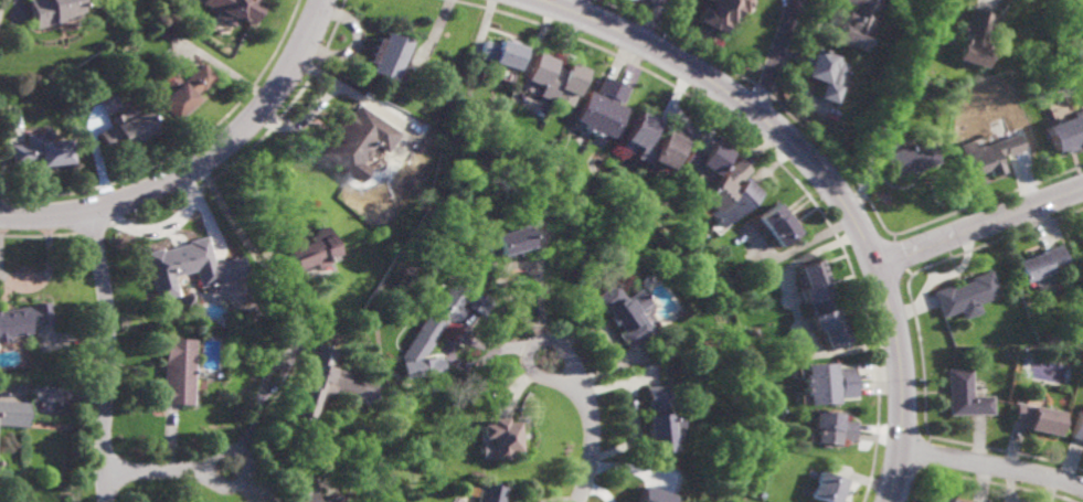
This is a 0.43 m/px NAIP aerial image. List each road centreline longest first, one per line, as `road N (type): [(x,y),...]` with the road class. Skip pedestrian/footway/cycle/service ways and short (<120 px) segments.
road 1 (tertiary): [(535,0),(612,29),(710,81),(786,138),(830,188),(877,265),(900,351),(901,430),(887,501)]
road 2 (residential): [(324,0),(275,95),(211,159),(116,205),(0,215)]
road 3 (residential): [(93,211),(112,321),(107,501)]
road 4 (residential): [(877,265),(1082,188)]
road 5 (residential): [(899,451),(1082,487)]
road 6 (residential): [(105,470),(253,468)]
road 7 (residential): [(579,501),(595,431),(585,395),(570,377)]
road 8 (residential): [(570,377),(569,354),(559,343),(537,341),(529,360),(535,374),(570,377)]
road 9 (residential): [(758,115),(797,0)]

